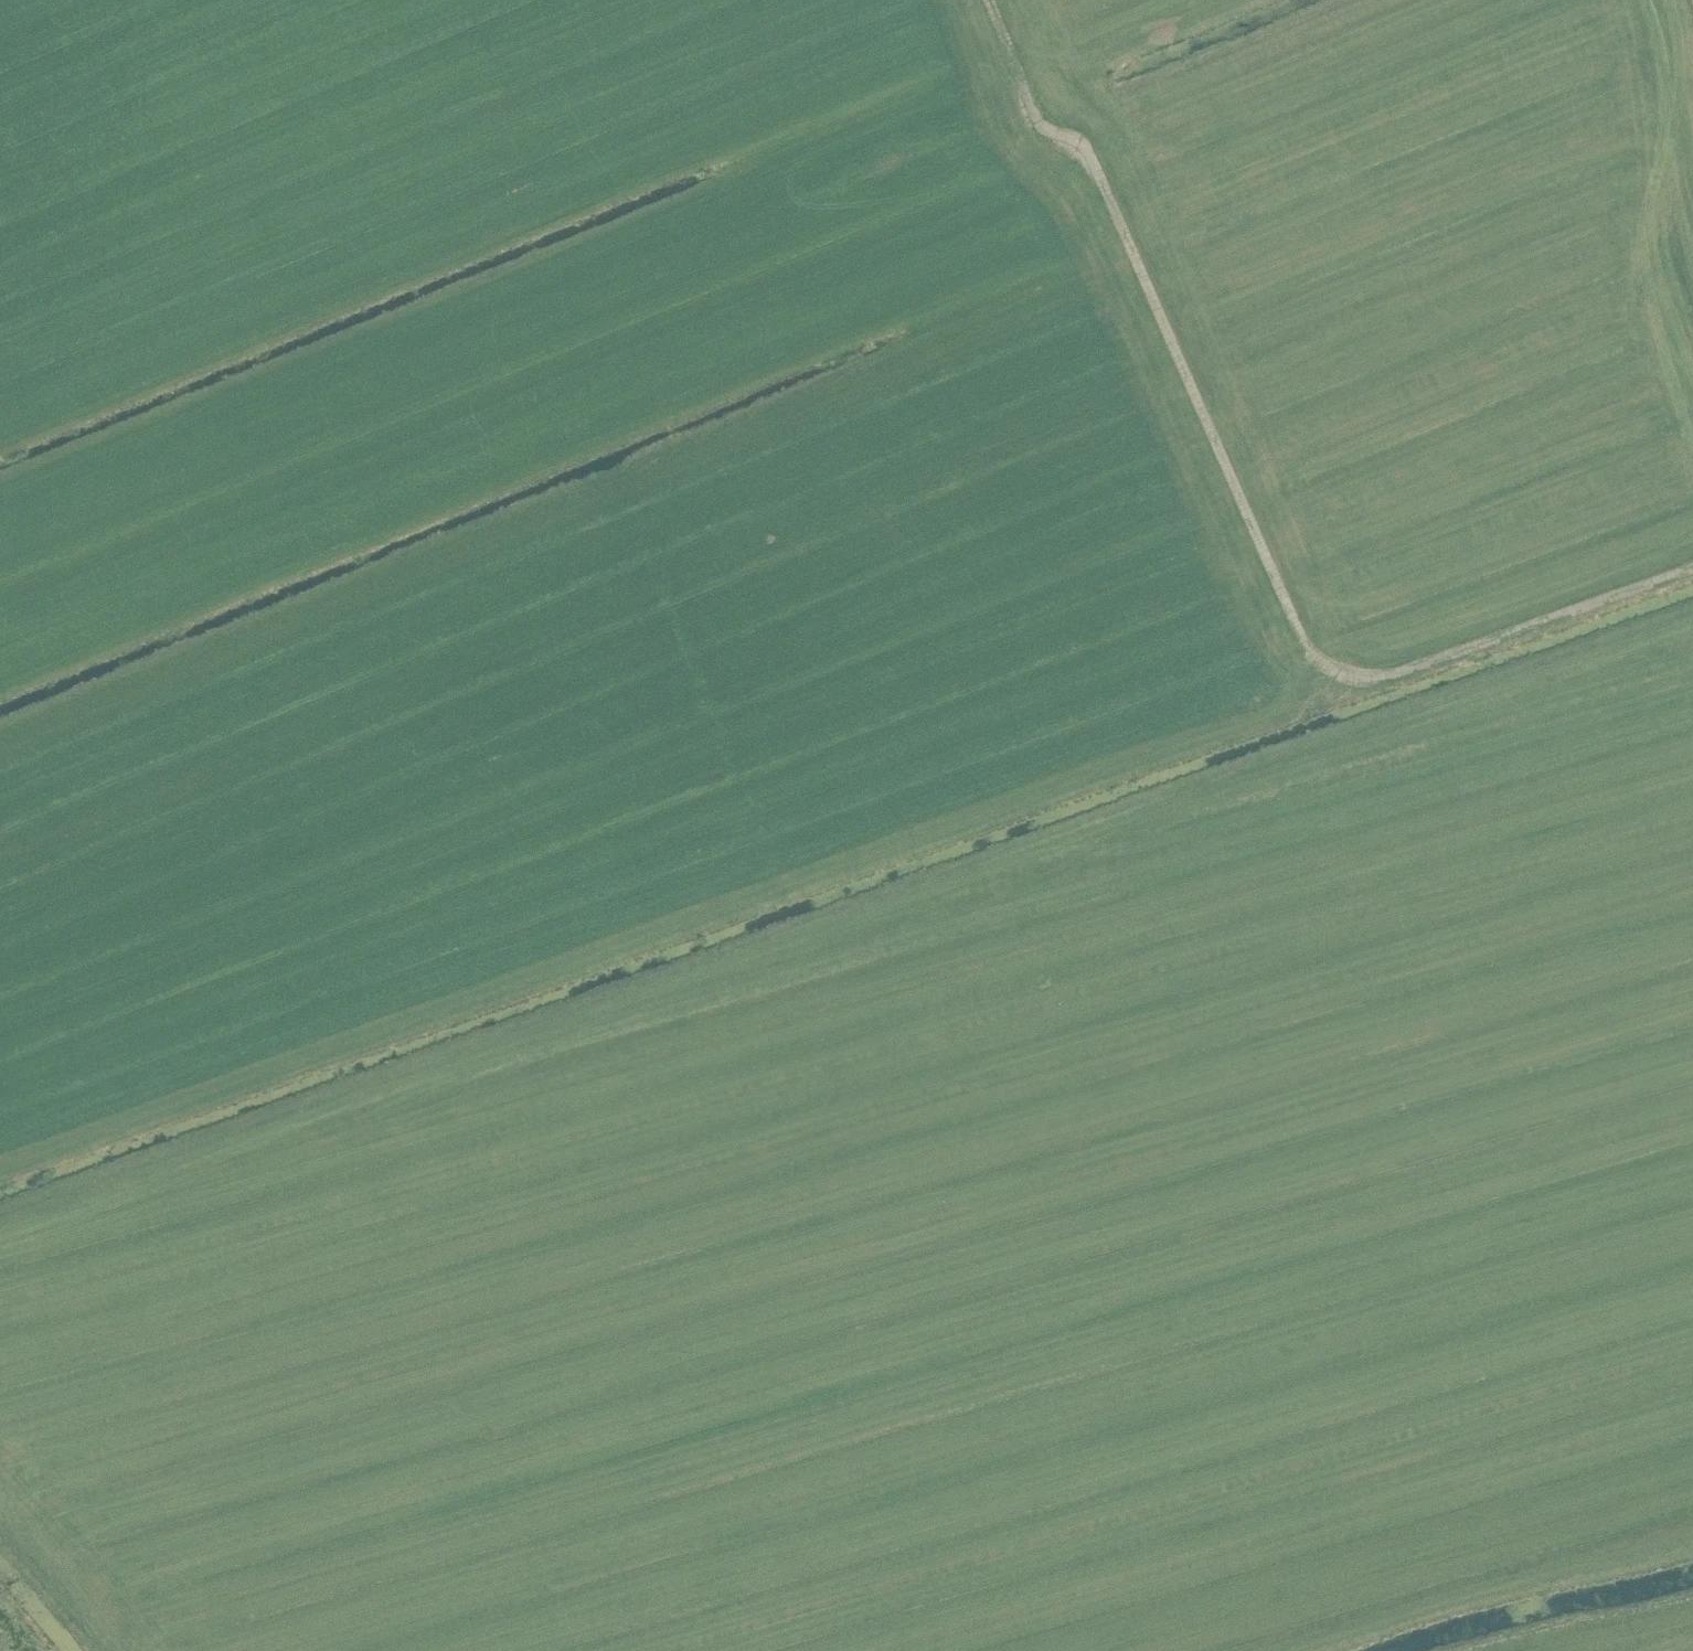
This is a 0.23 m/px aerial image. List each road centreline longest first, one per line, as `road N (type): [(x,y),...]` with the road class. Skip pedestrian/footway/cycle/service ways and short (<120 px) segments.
road 1 (track): [(1692,575),(1388,684),(1346,685),(1307,656),(1096,172),(1039,123),(989,0)]

